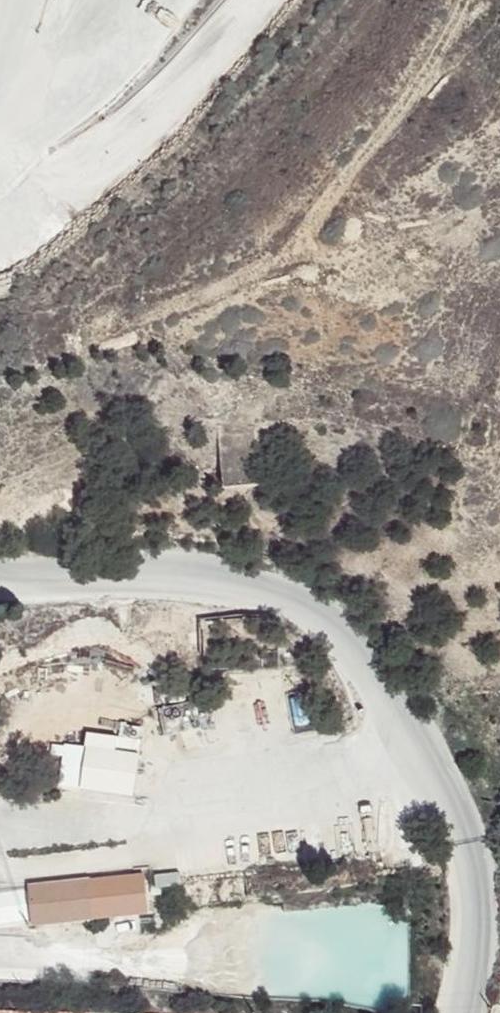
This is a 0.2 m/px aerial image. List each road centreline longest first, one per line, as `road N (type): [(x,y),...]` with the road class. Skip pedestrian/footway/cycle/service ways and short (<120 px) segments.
road 1 (unclassified): [(465,840),(480,908),(463,1012)]

